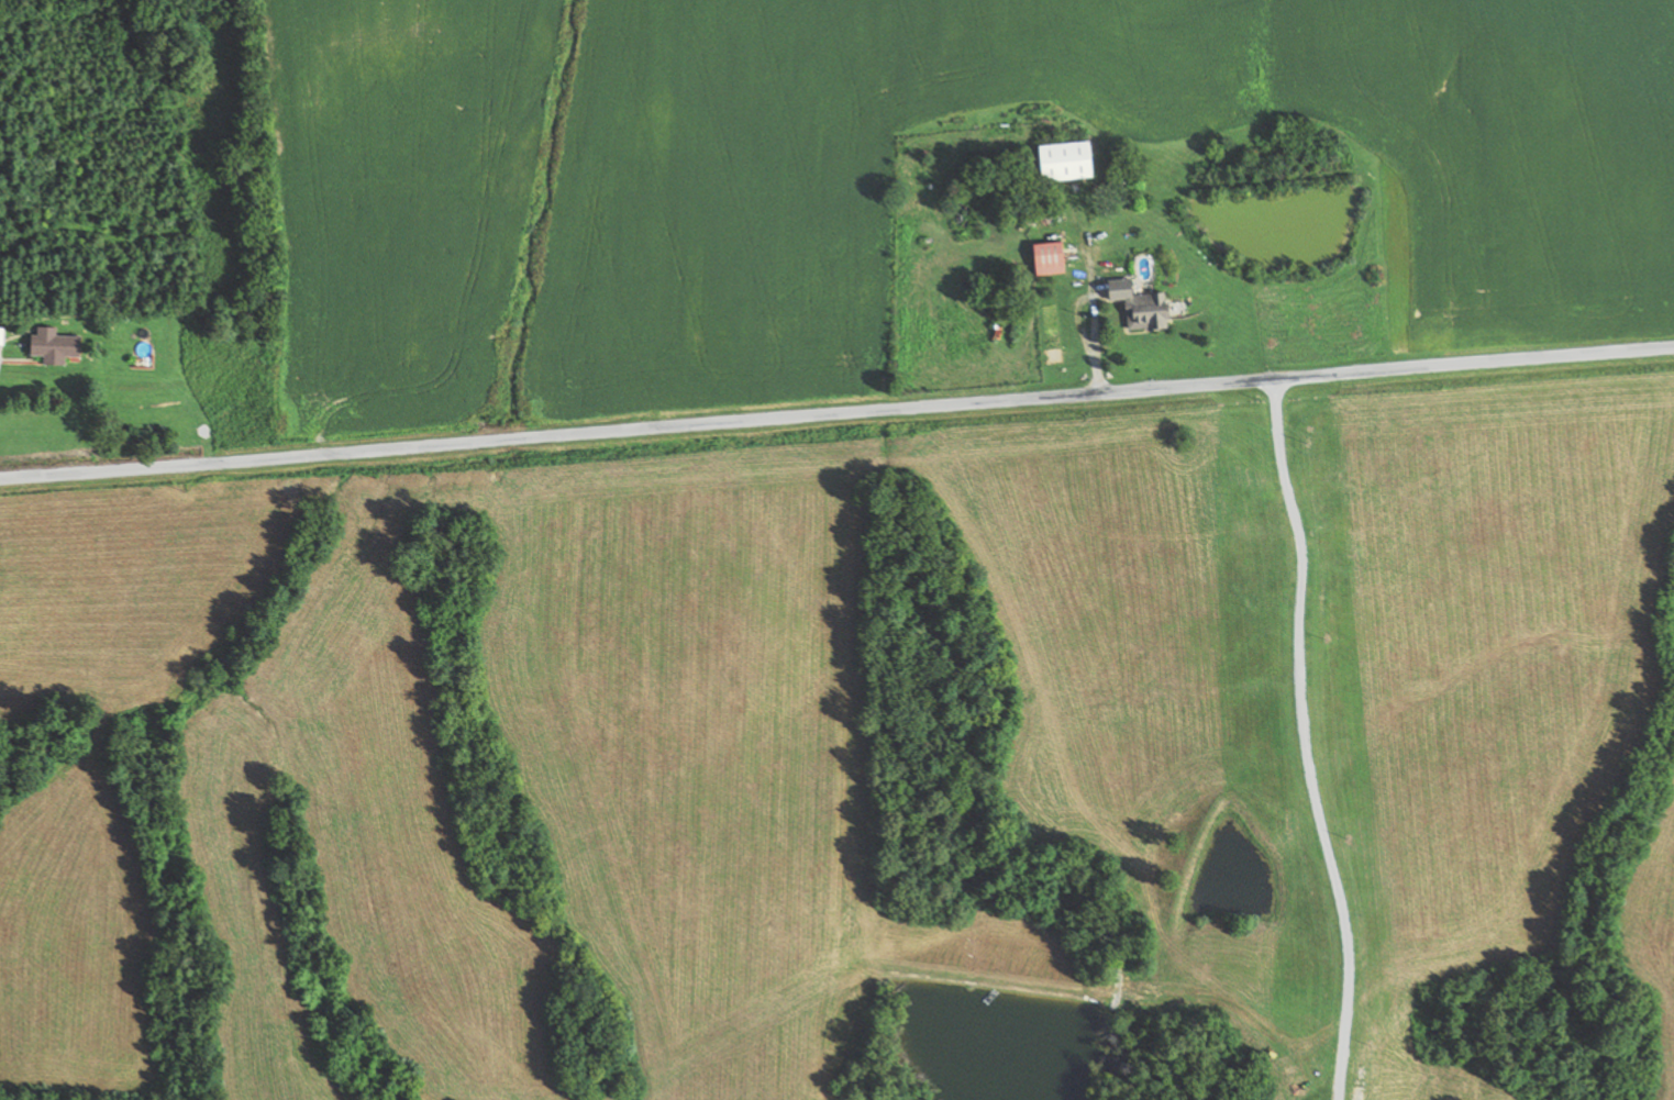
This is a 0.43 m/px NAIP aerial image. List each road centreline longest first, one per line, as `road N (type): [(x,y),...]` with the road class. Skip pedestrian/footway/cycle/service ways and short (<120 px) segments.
road 1 (residential): [(0,476),(1673,346)]
road 2 (residential): [(1298,375),(1324,936),(1301,1099)]

